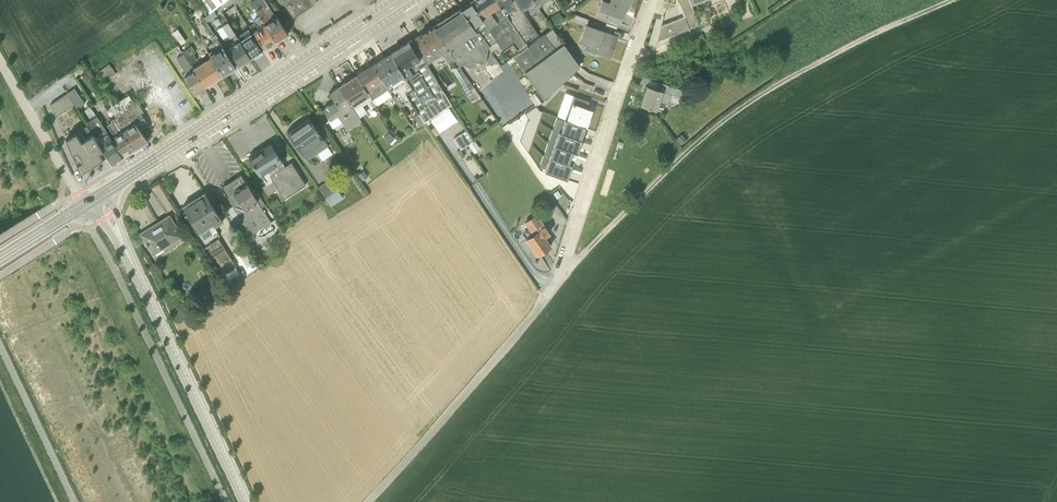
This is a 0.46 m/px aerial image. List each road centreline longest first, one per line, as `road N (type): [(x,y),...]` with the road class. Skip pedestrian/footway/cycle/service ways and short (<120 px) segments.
road 1 (track): [(362,501),(475,381),(559,276),(708,132),(785,79),(951,0)]
road 2 (primary): [(99,194),(403,0)]
road 3 (tertiary): [(99,194),(247,501)]
road 4 (residential): [(559,276),(650,0)]
road 5 (unclassified): [(0,62),(85,203)]

